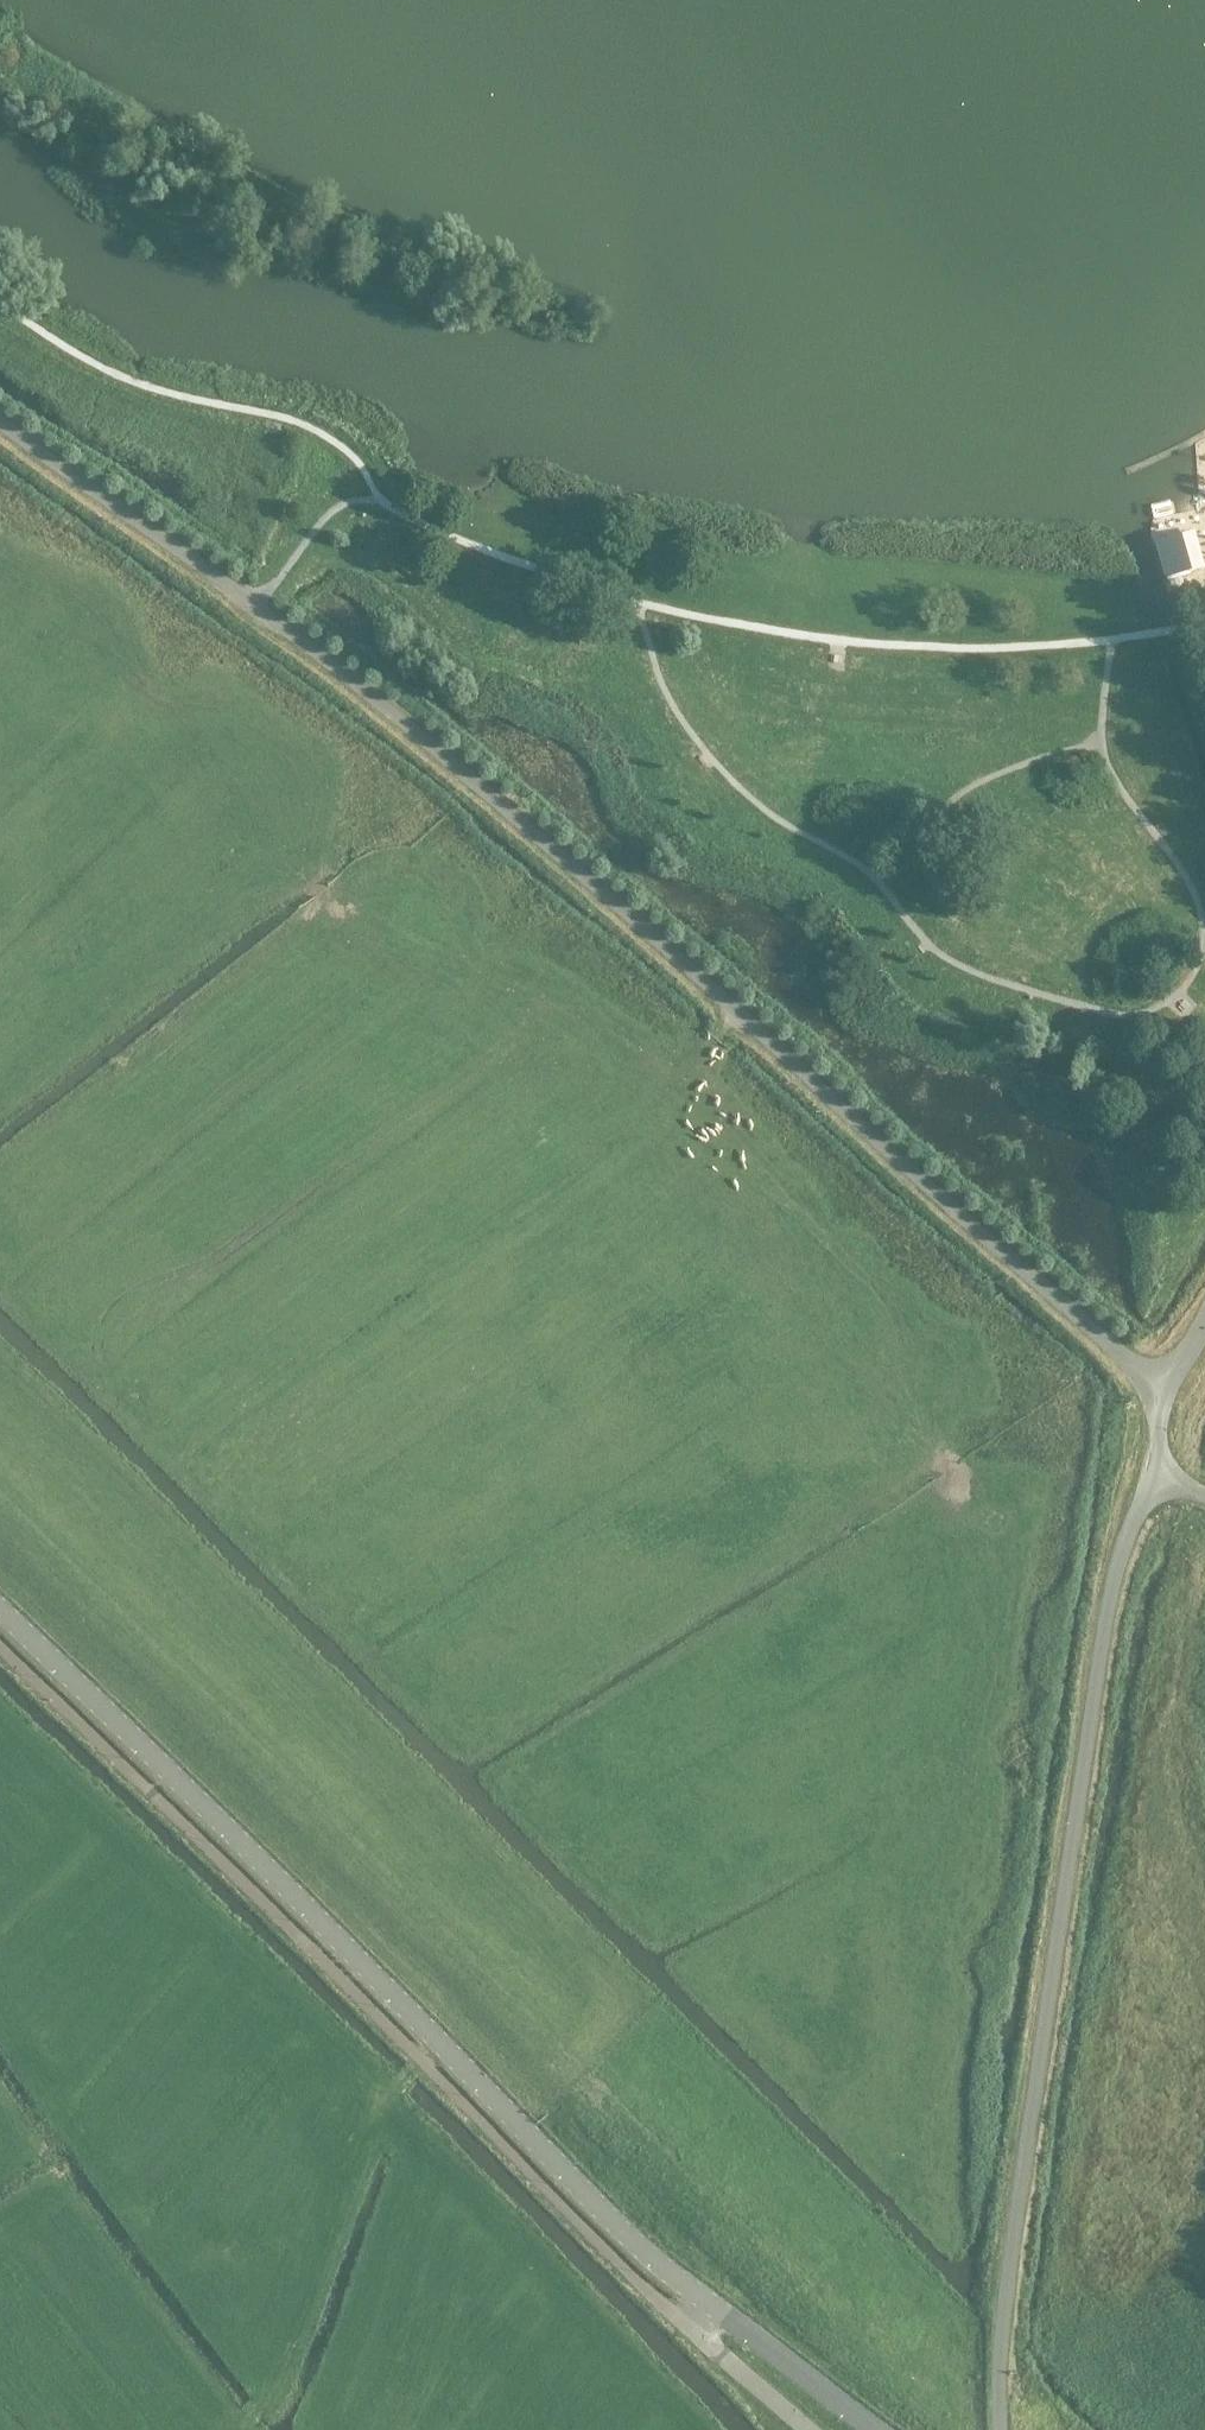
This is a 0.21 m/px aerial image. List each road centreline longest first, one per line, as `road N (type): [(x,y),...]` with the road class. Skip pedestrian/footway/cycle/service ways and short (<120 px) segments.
road 1 (unclassified): [(1157,1385),(398,719),(0,422)]
road 2 (tertiary): [(876,2429),(657,2260),(0,1610)]
road 3 (unclassified): [(1000,2429),(1026,2139),(1109,1599),(1158,1462),(1157,1385)]

